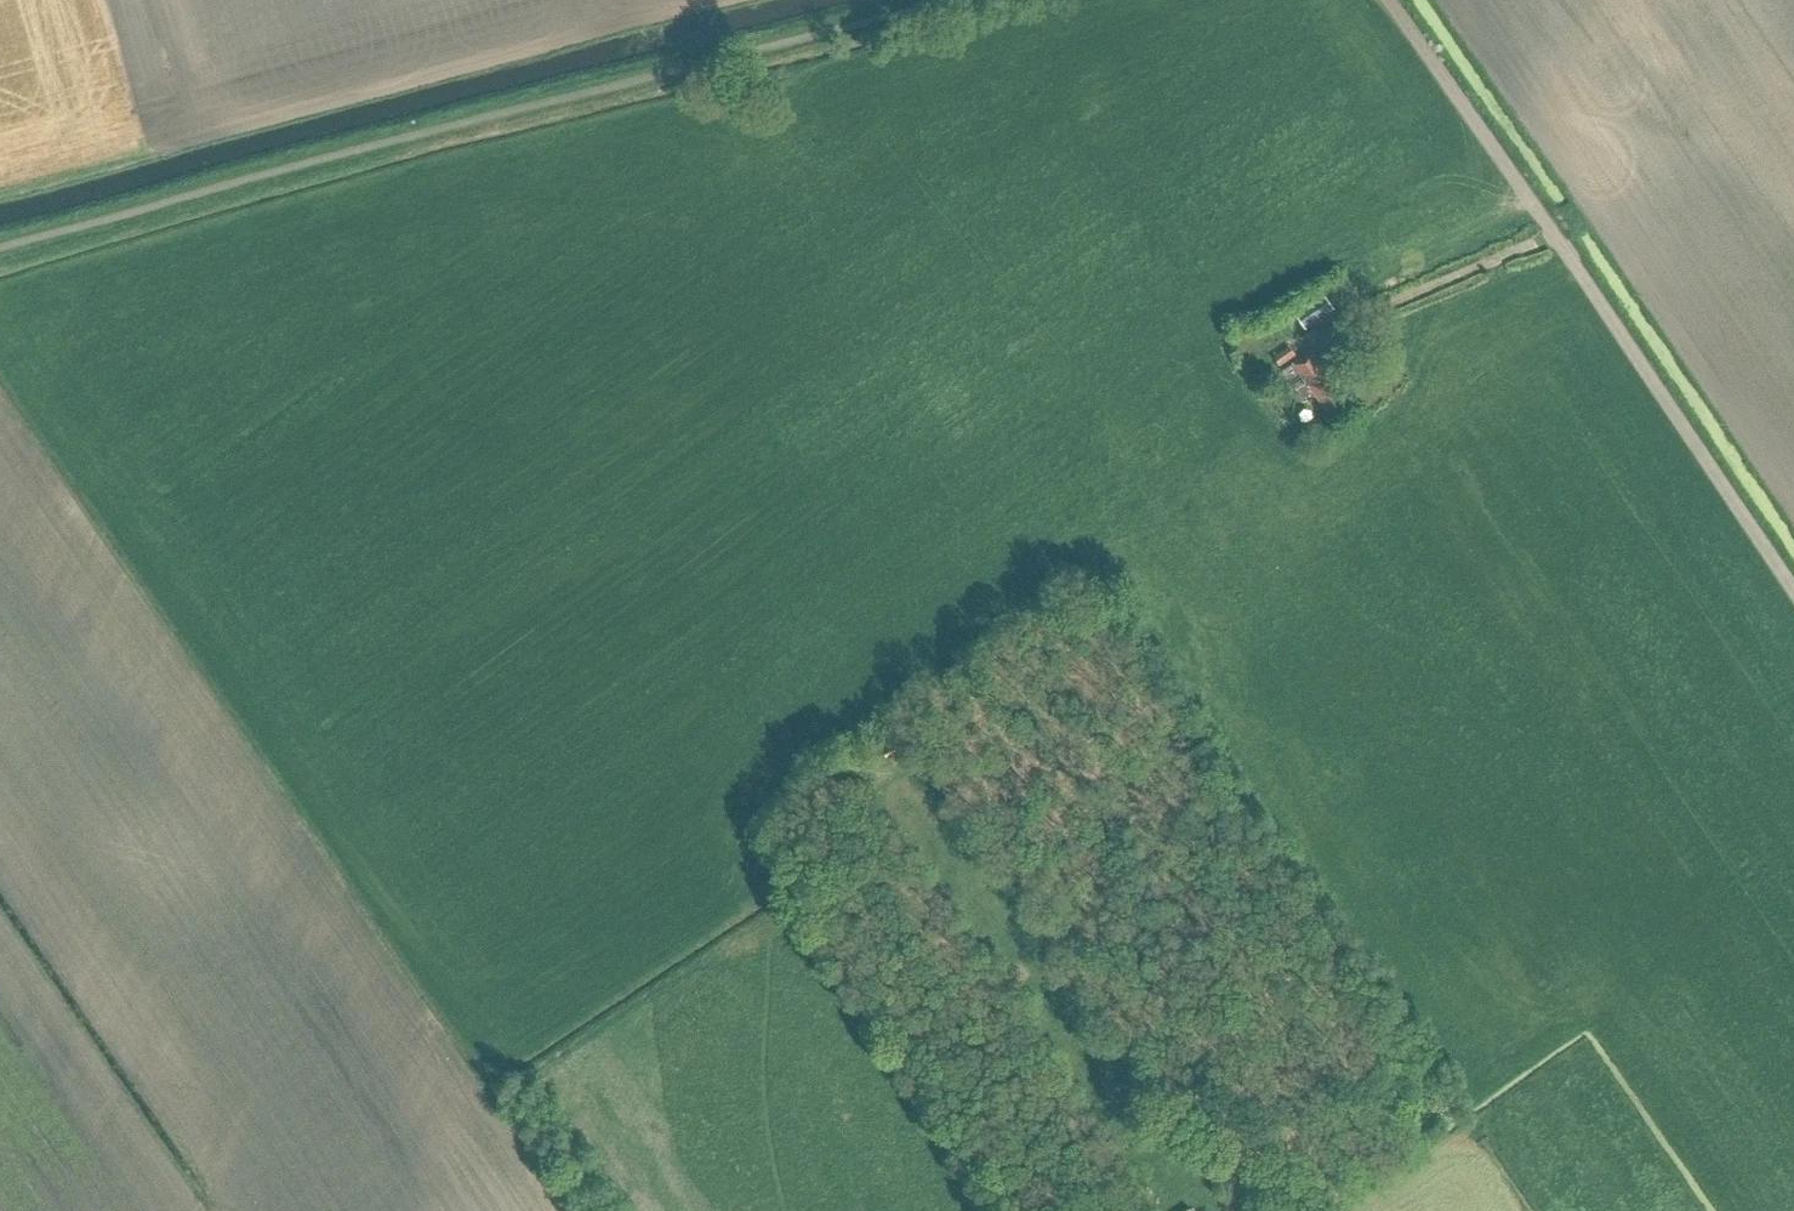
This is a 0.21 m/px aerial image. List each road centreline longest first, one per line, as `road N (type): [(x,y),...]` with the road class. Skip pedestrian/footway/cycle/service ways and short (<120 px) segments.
road 1 (track): [(786,823),(799,845),(769,1030),(777,1175),(788,1210)]
road 2 (track): [(1554,233),(1390,0)]

